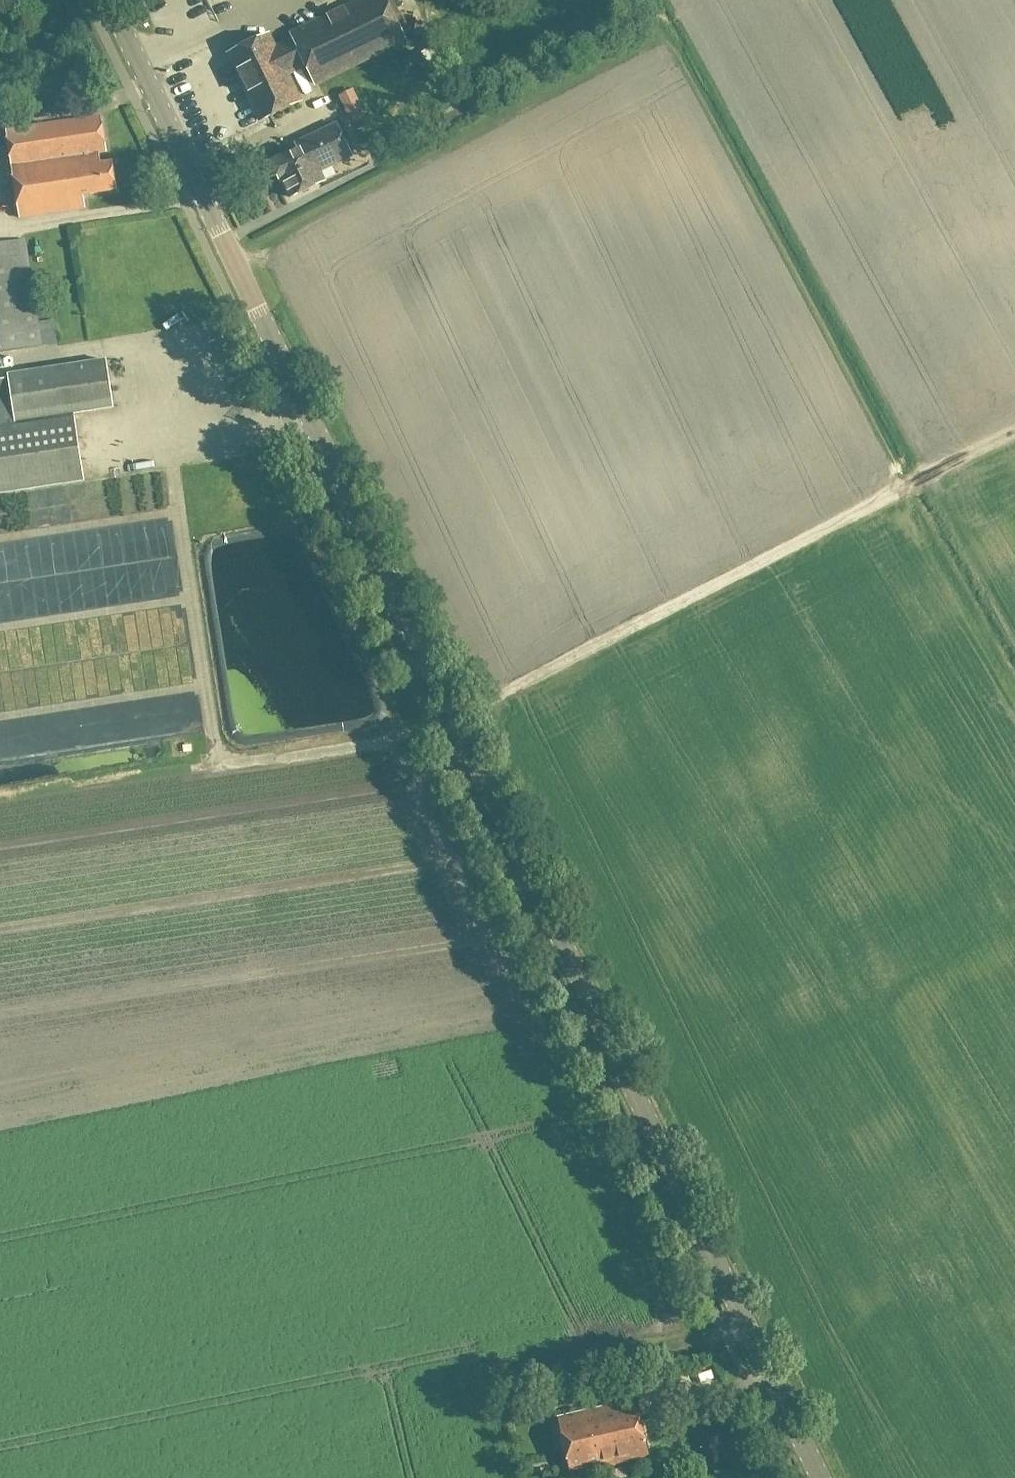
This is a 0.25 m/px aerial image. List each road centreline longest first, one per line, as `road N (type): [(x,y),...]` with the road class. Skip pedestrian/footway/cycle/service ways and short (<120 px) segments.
road 1 (tertiary): [(823,1477),(107,0)]

